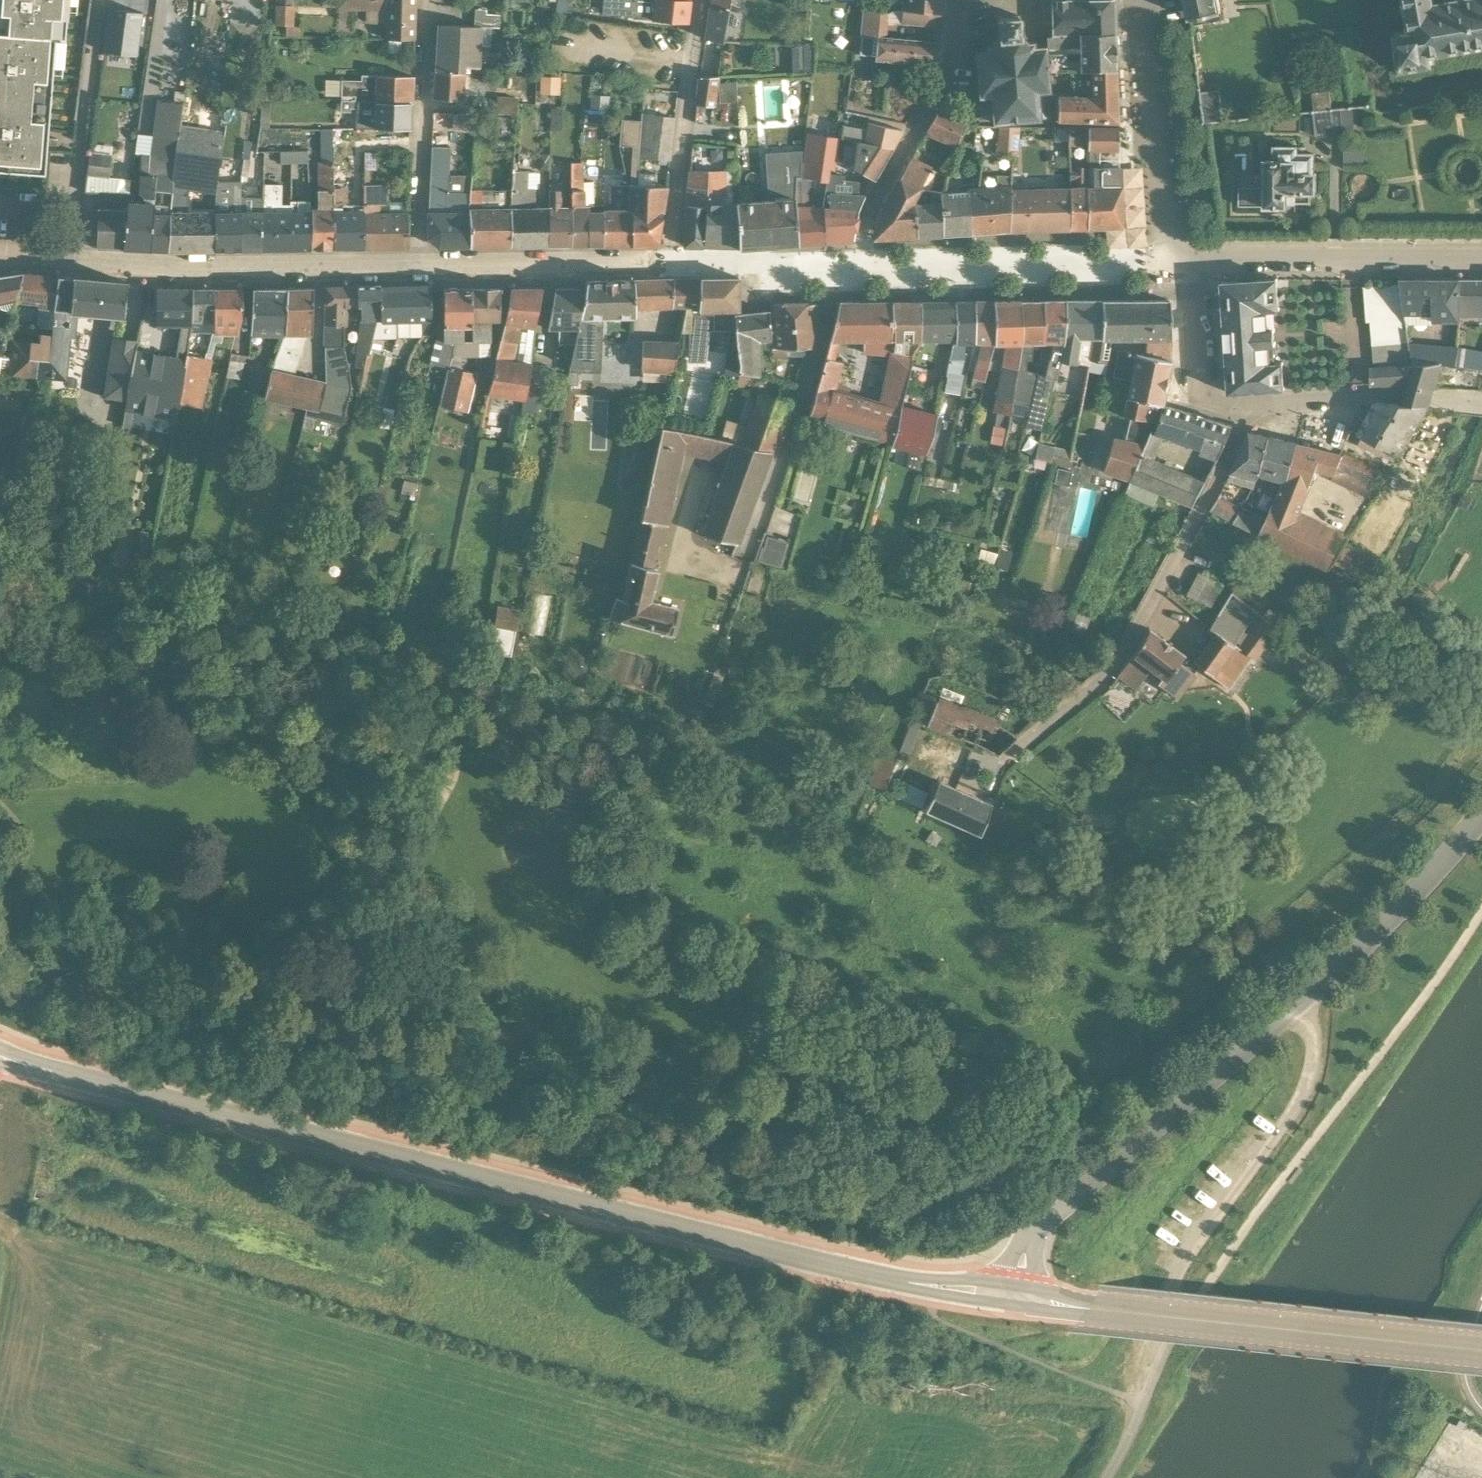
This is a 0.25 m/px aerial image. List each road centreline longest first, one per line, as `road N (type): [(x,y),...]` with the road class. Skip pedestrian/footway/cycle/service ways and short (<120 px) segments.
road 1 (tertiary): [(1012,1297),(847,1267),(0,1058)]
road 2 (unclassified): [(1012,1297),(1021,1250),(1040,1220),(1300,1000),(1403,903),(1481,812)]
road 3 (tertiary): [(1481,1347),(1012,1297)]
road 4 (residential): [(1037,730),(1110,671),(1258,407)]
road 5 (residential): [(70,260),(418,266)]
road 6 (residential): [(1171,257),(1481,259)]
road 7 (residential): [(865,269),(1171,257)]
road 8 (residential): [(742,560),(794,411),(829,270)]
road 9 (residential): [(963,0),(950,64),(867,210),(865,269)]
road 10 (residential): [(666,265),(702,0)]
road 11 (residential): [(418,266),(427,0)]
road 12 (residential): [(100,0),(70,260)]
road 13 (residential): [(1171,257),(1134,0)]
road 14 (residential): [(418,266),(666,265)]
road 15 (residential): [(1258,407),(1401,397),(1481,403)]
road 16 (residential): [(1171,257),(1189,291),(1198,399),(1258,407)]
road 17 (residential): [(666,265),(829,270)]

